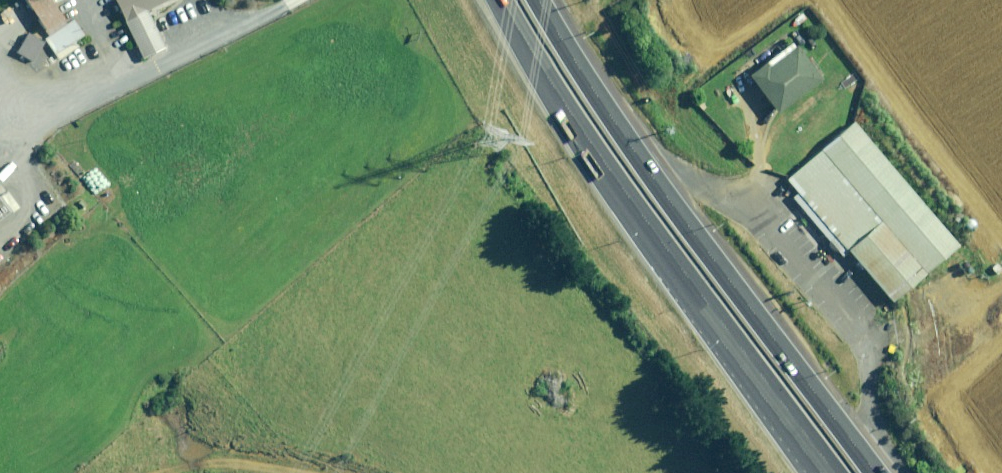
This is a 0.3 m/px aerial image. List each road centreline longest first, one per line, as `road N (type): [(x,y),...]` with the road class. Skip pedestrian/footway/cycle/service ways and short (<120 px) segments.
road 1 (motorway): [(833,472),(689,282),(499,0)]
road 2 (motorway): [(541,0),(611,118),(873,472)]

